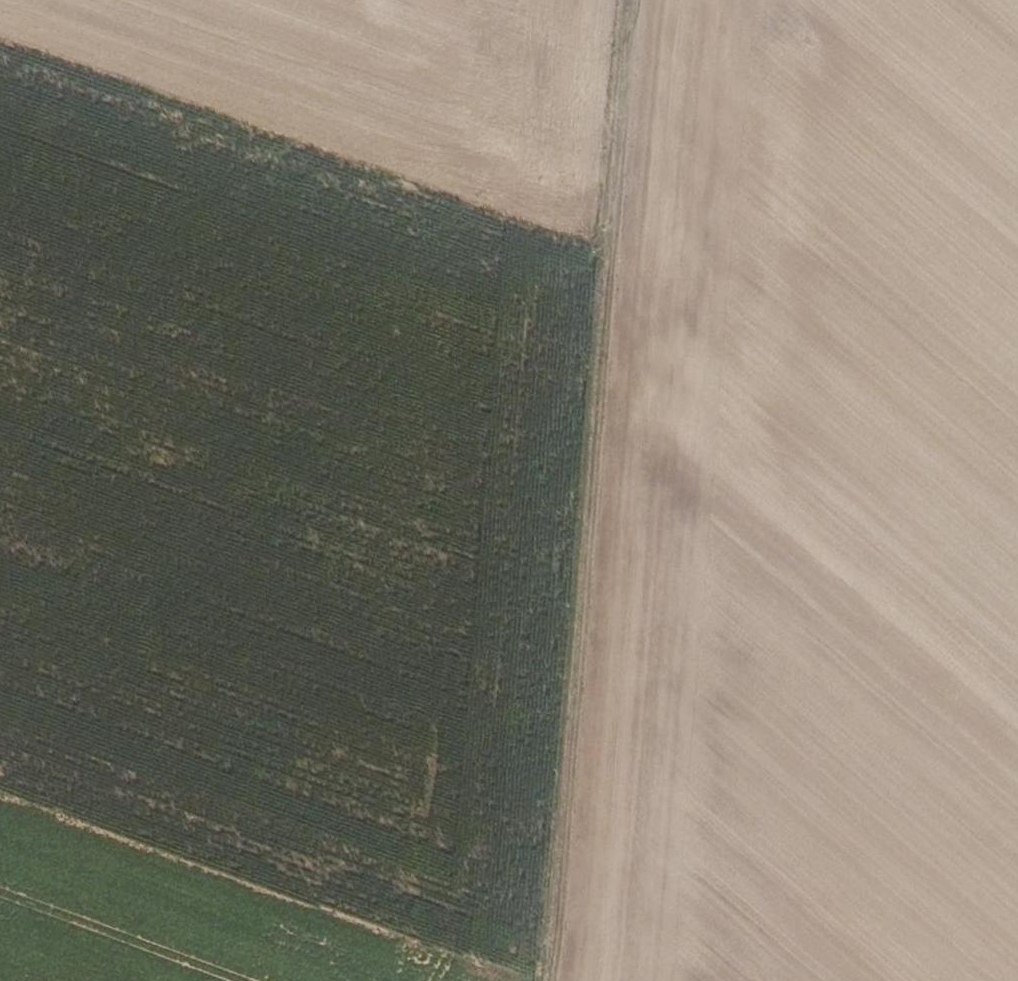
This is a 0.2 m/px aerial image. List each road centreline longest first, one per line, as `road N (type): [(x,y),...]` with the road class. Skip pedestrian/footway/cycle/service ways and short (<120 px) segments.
road 1 (track): [(639,0),(560,959),(552,980)]

